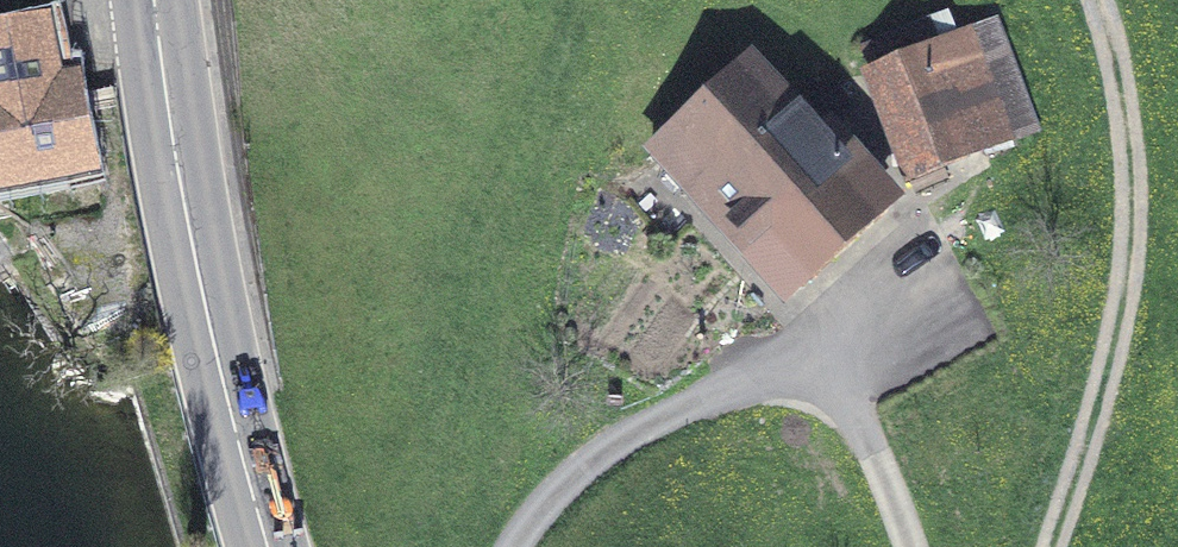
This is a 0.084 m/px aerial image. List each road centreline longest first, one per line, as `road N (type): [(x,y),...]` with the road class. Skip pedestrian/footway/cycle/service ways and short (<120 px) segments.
road 1 (track): [(1063,546),(1136,327),(1146,223),(1129,75),(1107,0)]
road 2 (primary): [(267,546),(237,452),(174,148),(155,0)]
road 3 (track): [(524,546),(547,517),(647,438),(829,359),(921,298)]
road 4 (track): [(829,359),(915,546)]

